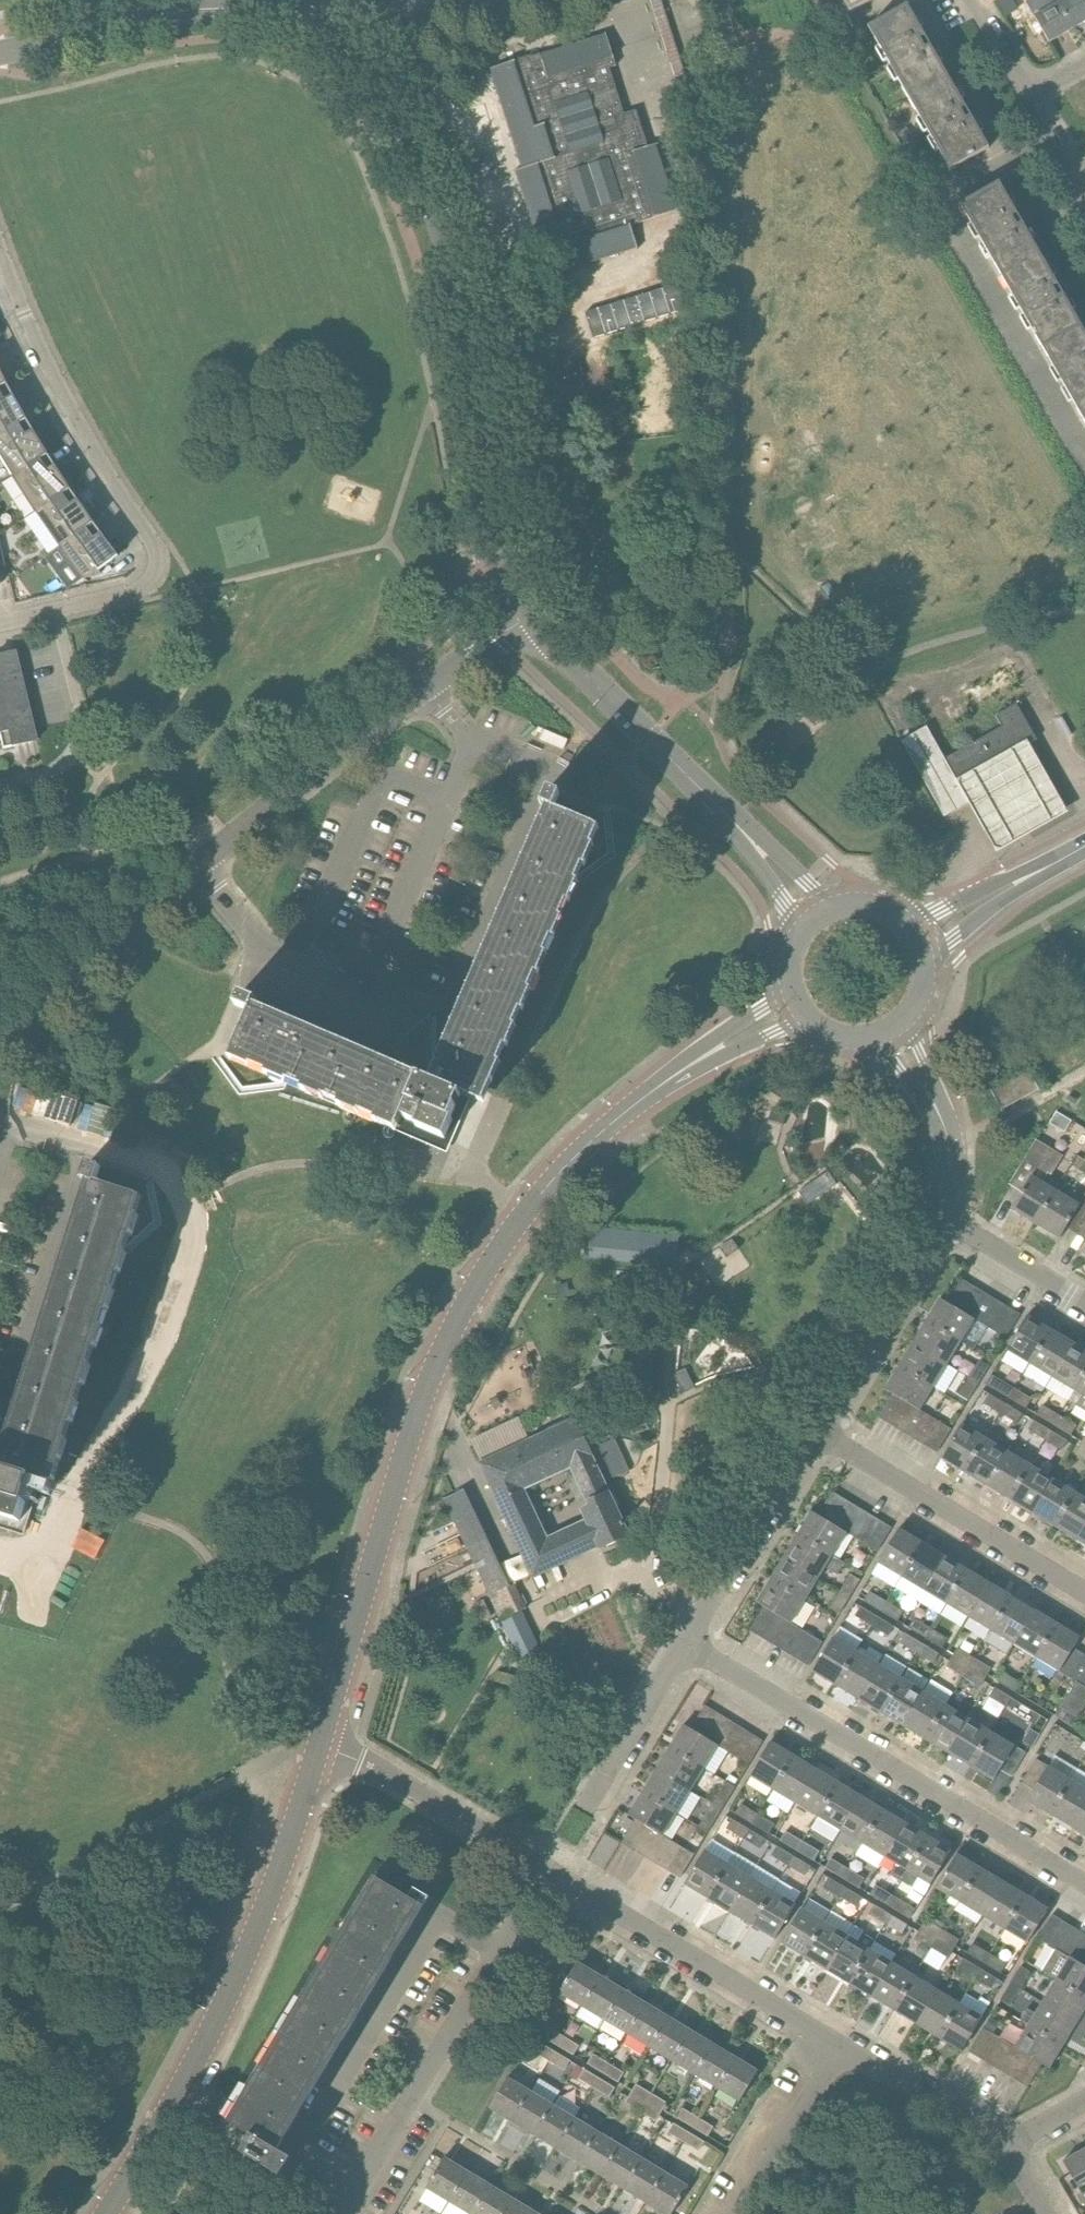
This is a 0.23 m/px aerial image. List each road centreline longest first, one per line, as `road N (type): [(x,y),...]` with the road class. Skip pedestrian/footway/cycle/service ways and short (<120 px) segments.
road 1 (tertiary): [(320,1741),(422,1405),(492,1261),(572,1161),(659,1089),(795,1004)]
road 2 (residential): [(197,865),(257,933),(413,1004),(434,1000),(533,789),(526,767),(460,727),(433,687)]
road 3 (tertiary): [(313,30),(367,66),(412,148),(457,280),(517,551),(543,612)]
road 4 (tertiary): [(107,2213),(230,1990),(320,1741)]
road 5 (residential): [(55,613),(146,599),(161,570),(161,545),(22,314),(0,259)]
road 6 (residential): [(1084,1886),(687,1645)]
road 7 (tertiary): [(817,915),(581,668),(543,612)]
road 8 (residential): [(343,2213),(547,1874)]
road 9 (residential): [(841,2045),(547,1874)]
road 10 (residential): [(5,1389),(76,1162),(72,1148),(0,1118)]
road 11 (residential): [(1084,1593),(812,1426)]
road 12 (tertiary): [(0,51),(205,12),(313,30)]
road 13 (residential): [(197,865),(433,687)]
road 14 (residential): [(547,1874),(320,1741)]
road 15 (residential): [(0,1035),(197,865)]
road 16 (residential): [(687,1645),(812,1426)]
road 17 (residential): [(812,1426),(942,1215)]
road 18 (track): [(0,880),(191,825),(214,852)]
road 19 (residential): [(0,788),(51,776),(76,754),(84,730),(55,613)]
road 20 (residential): [(739,2213),(841,2045)]
road 21 (residential): [(942,1215),(950,1183),(943,1128),(893,1034)]
road 22 (residential): [(1006,2148),(841,2045)]
road 23 (residential): [(587,1808),(687,1645)]
road 24 (tertiary): [(922,942),(1084,847)]
road 25 (residential): [(1084,1302),(942,1215)]
road 26 (residential): [(433,687),(543,612)]
road 27 (tertiary): [(922,942),(901,917),(876,904),(851,902),(817,915)]

